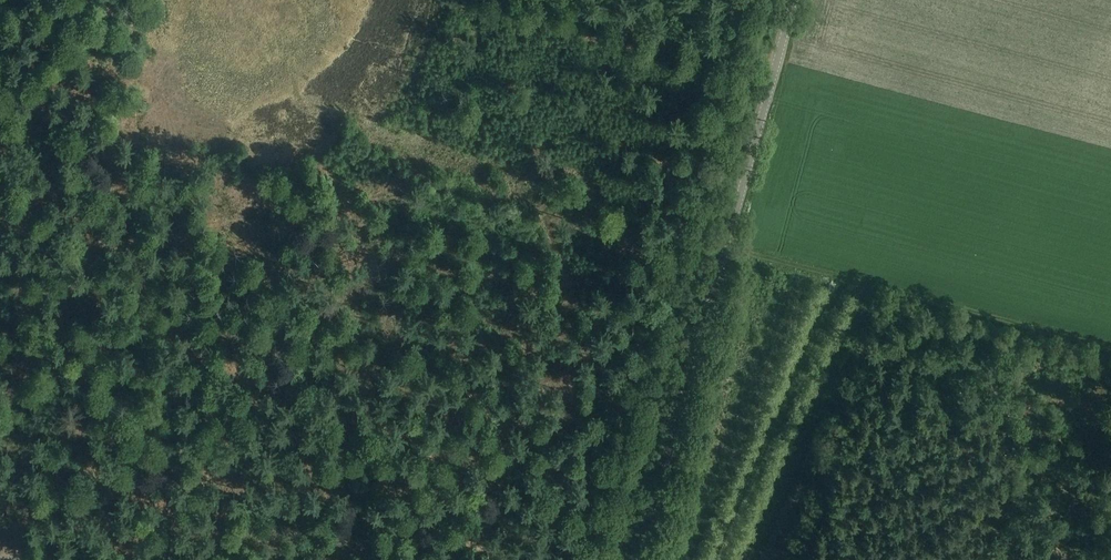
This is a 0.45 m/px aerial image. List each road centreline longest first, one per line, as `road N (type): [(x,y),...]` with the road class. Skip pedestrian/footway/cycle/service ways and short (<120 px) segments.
road 1 (tertiary): [(641,559),(795,0)]
road 2 (track): [(608,512),(738,48)]
road 3 (track): [(561,0),(778,60)]

